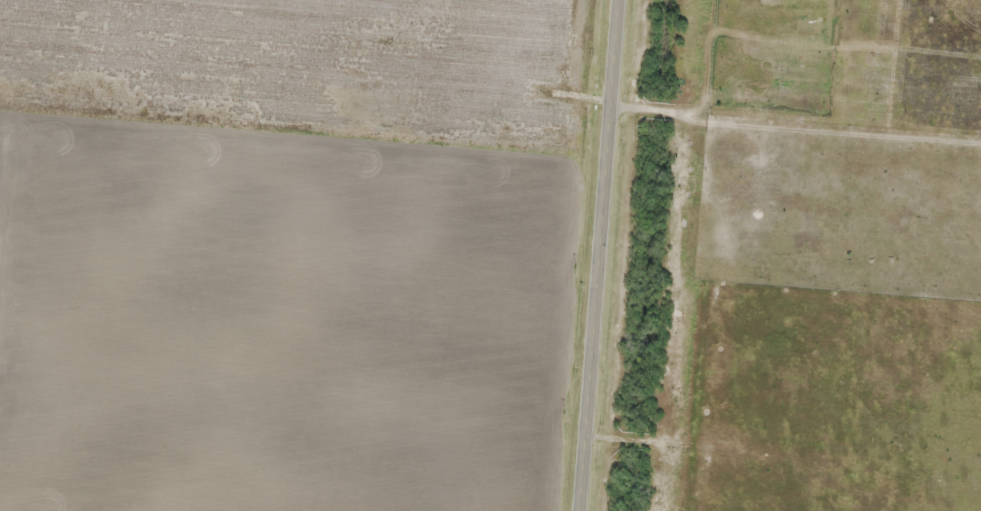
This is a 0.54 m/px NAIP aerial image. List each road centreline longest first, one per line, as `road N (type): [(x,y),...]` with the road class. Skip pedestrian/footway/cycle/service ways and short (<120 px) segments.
road 1 (tertiary): [(579,510),(618,0)]

